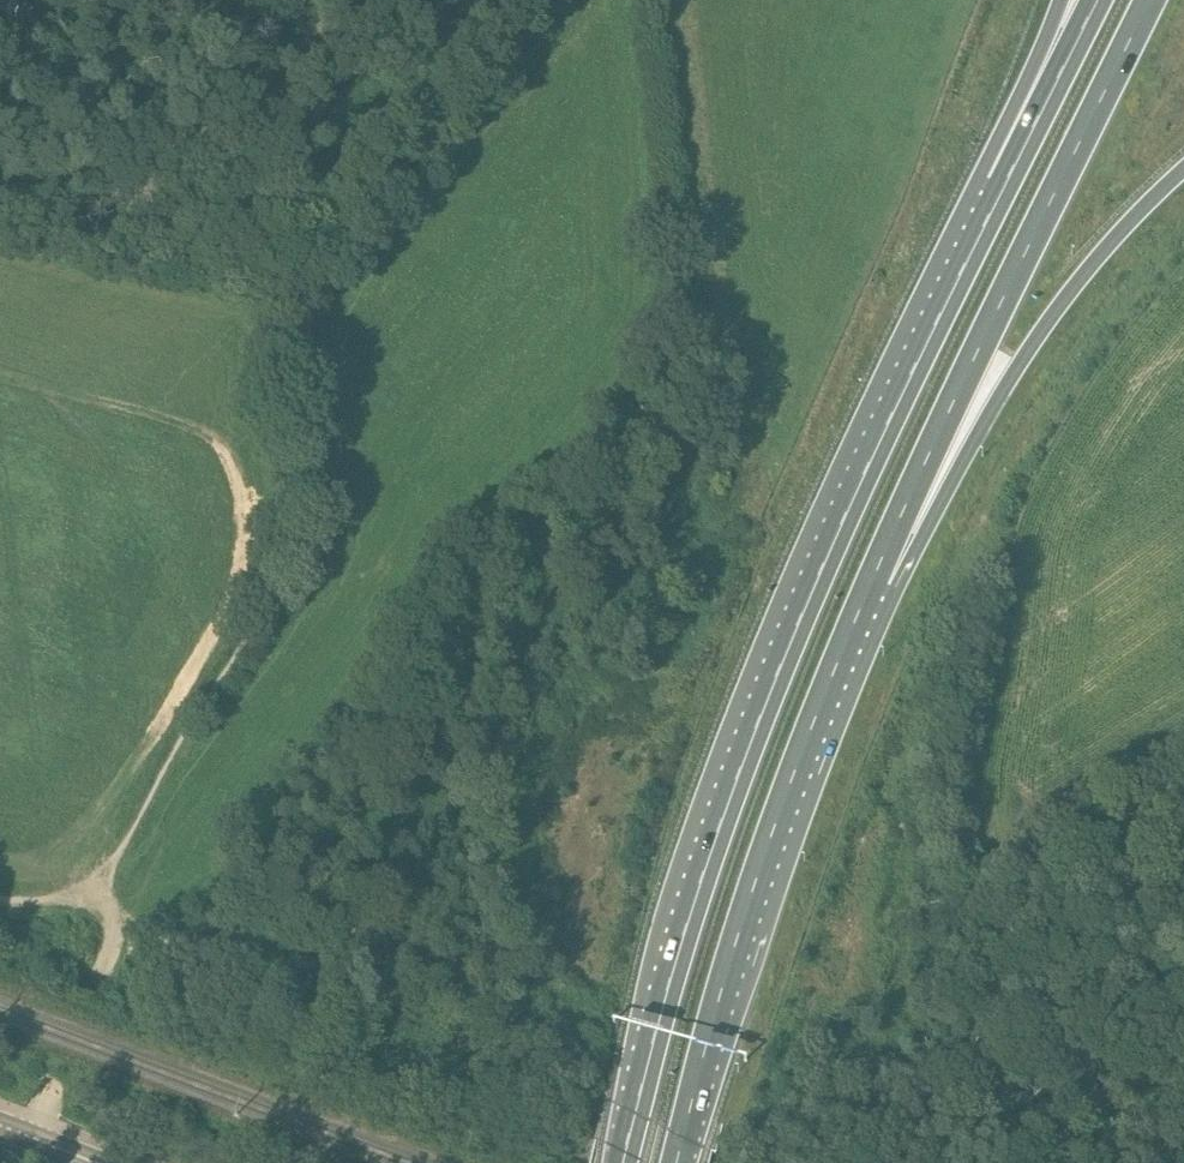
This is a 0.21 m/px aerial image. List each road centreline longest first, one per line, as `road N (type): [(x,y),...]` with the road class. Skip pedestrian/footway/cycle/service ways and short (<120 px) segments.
road 1 (trunk): [(1045,100),(878,444),(751,741),(670,977),(623,1162)]
road 2 (track): [(289,300),(268,349),(297,484),(287,566),(165,767),(107,874),(104,899)]
road 3 (trunk): [(873,577),(1149,0)]
road 4 (trunk): [(678,1162),(763,853),(873,577)]
road 5 (trunk): [(873,577),(1043,327),(1183,169)]
road 6 (track): [(544,0),(289,300)]
road 7 (track): [(104,899),(113,940),(36,1136)]

